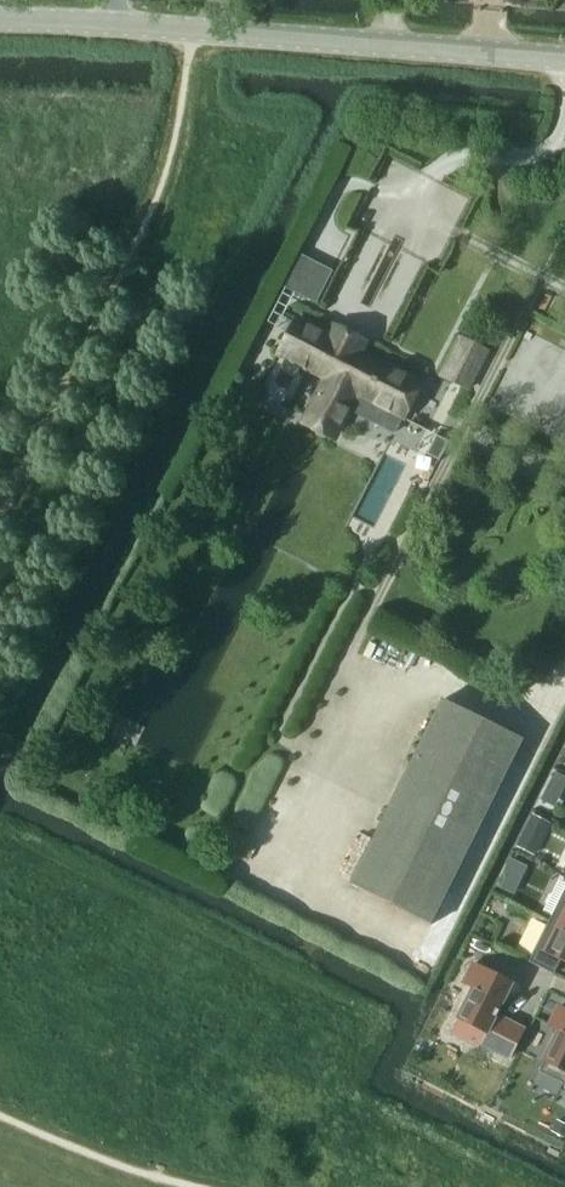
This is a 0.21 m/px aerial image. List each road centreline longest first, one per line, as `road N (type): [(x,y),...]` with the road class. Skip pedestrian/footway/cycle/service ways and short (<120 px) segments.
road 1 (tertiary): [(564,58),(0,20)]

